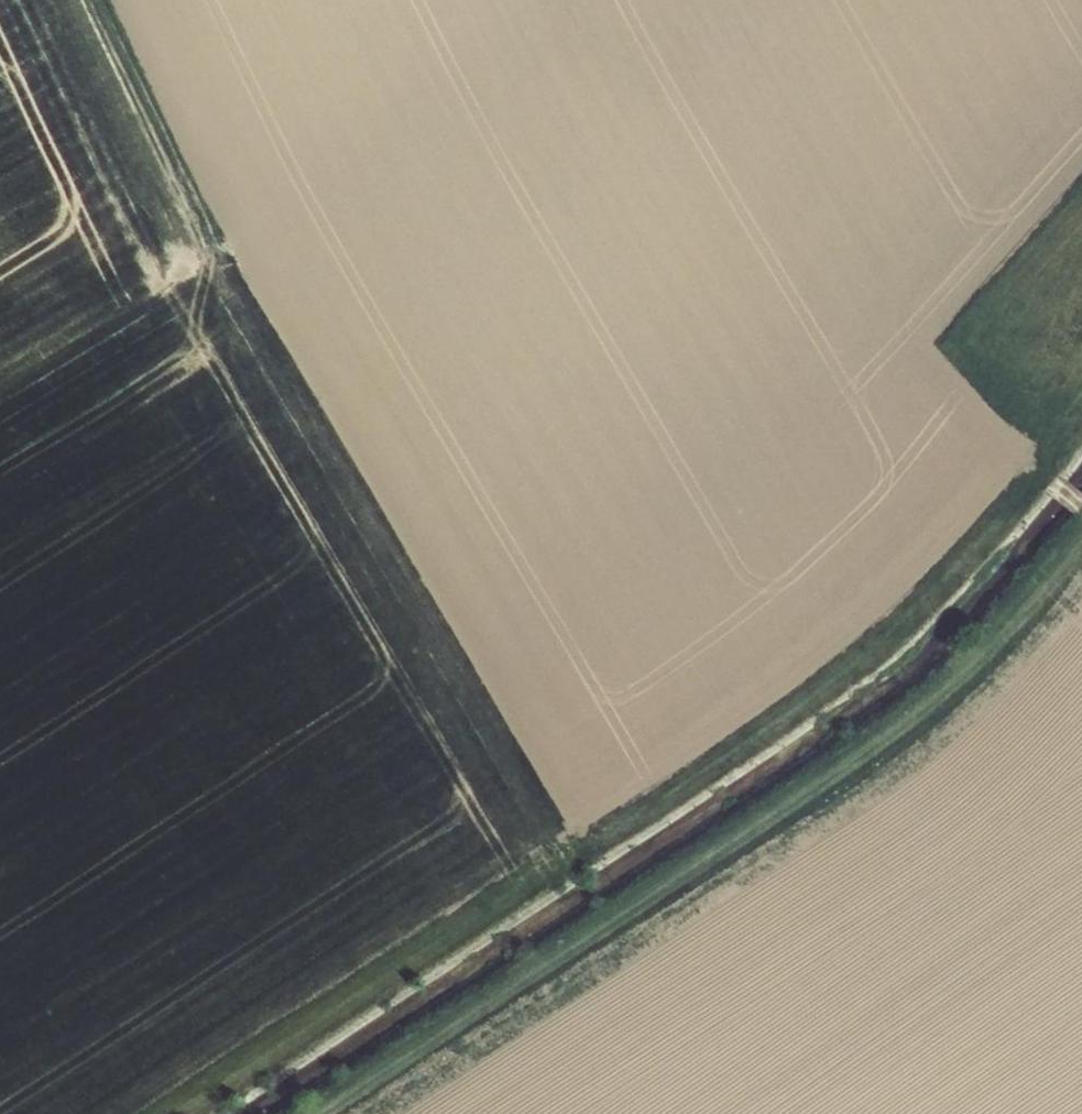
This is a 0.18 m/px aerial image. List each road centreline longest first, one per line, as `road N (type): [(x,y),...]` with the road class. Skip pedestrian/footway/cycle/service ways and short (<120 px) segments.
road 1 (track): [(104,0),(202,232)]

